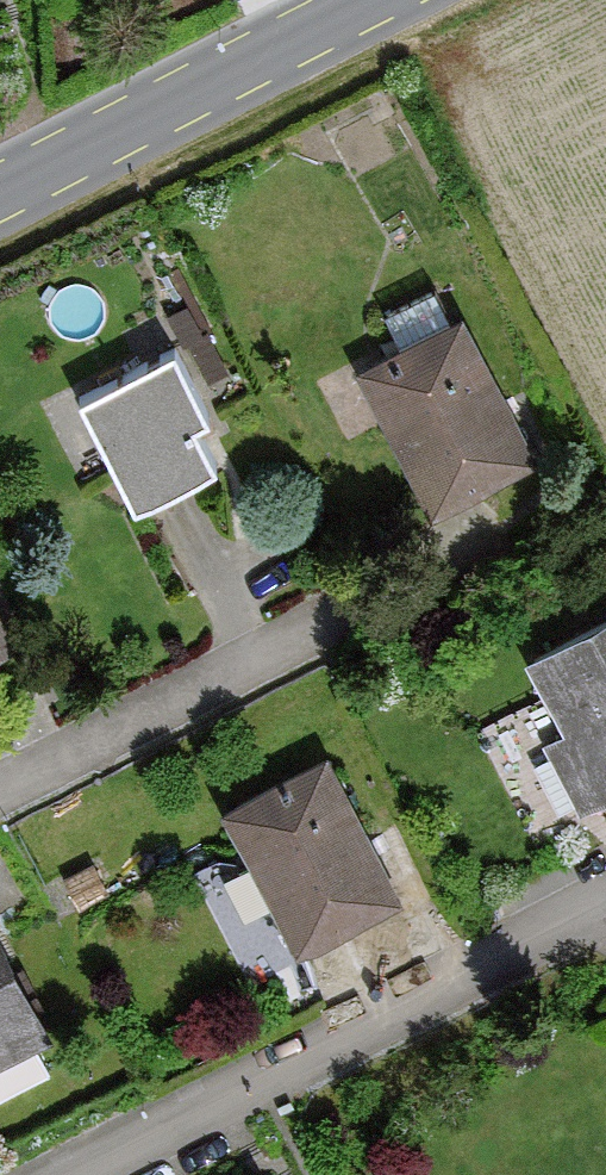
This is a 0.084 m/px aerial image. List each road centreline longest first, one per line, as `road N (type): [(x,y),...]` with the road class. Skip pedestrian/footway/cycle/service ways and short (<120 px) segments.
road 1 (residential): [(58,1174),(605,906)]
road 2 (residential): [(0,782),(530,519)]
road 3 (secondary): [(375,0),(0,195)]

